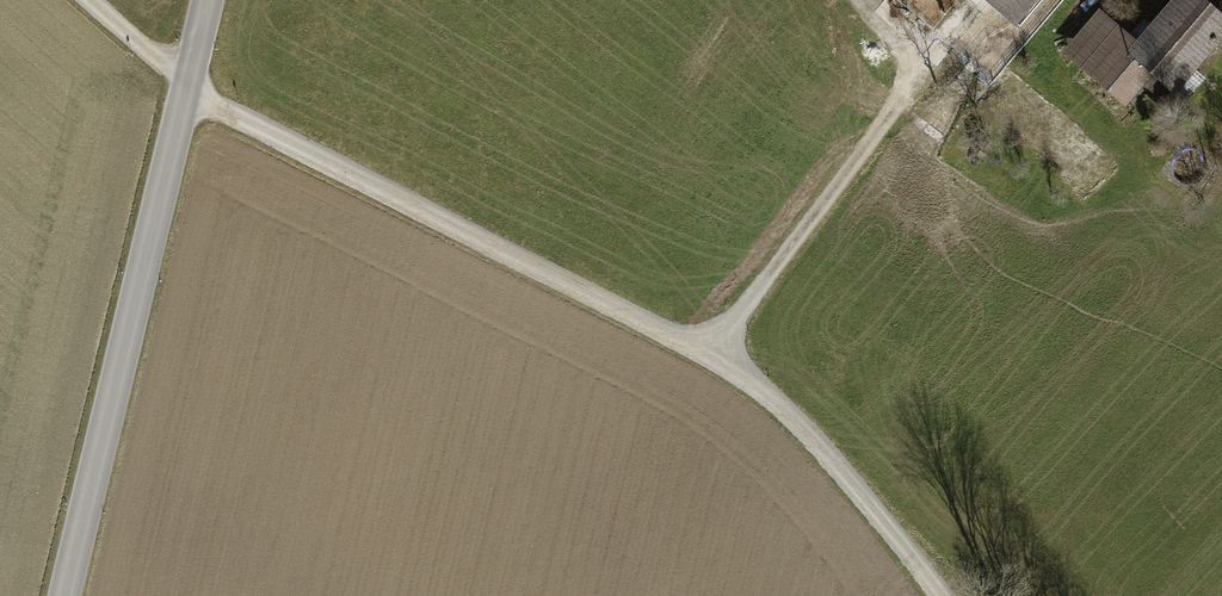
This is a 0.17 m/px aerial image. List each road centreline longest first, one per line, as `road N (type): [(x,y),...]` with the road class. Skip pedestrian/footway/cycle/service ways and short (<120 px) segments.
road 1 (track): [(943,595),(815,441),(714,361),(238,122),(89,0)]
road 2 (tertiary): [(66,595),(210,0)]
road 3 (track): [(714,361),(966,18)]

